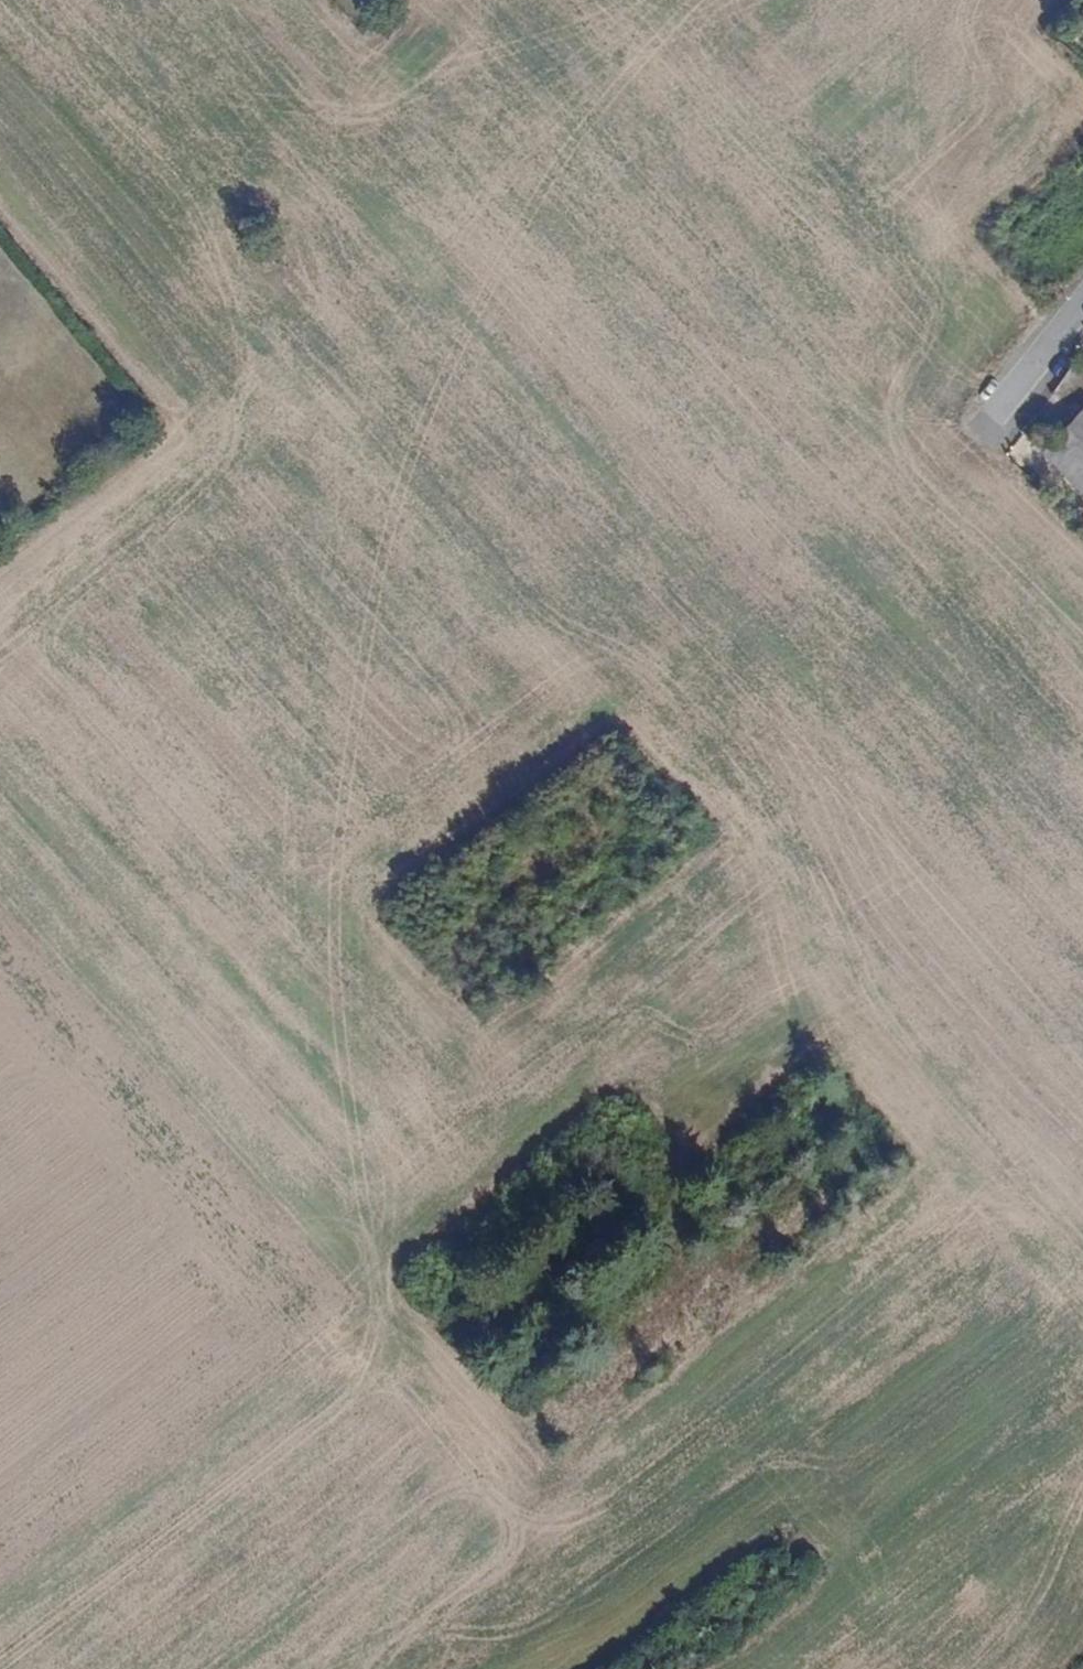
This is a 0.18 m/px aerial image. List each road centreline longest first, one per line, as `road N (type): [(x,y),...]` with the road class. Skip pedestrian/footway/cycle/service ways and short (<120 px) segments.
road 1 (residential): [(1082,307),(990,425)]

